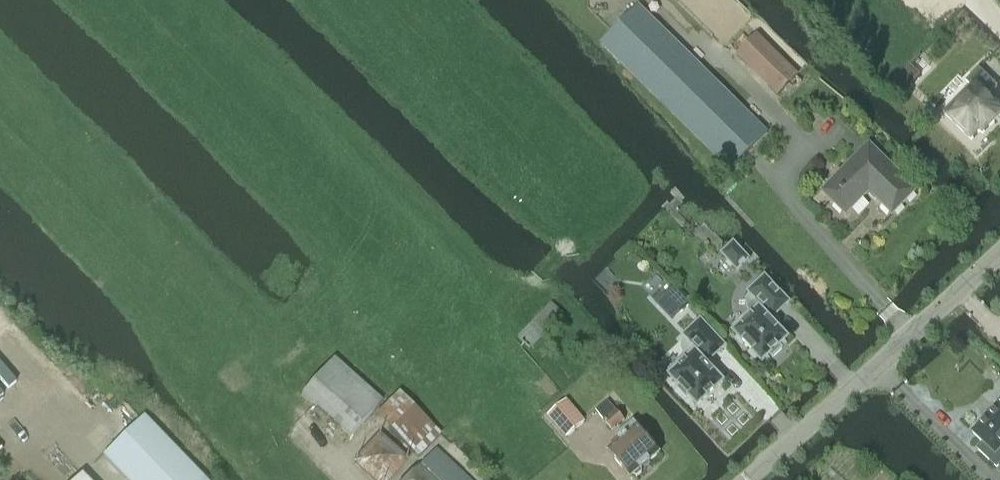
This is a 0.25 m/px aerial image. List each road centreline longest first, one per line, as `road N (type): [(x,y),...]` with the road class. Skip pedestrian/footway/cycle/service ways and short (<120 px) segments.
road 1 (unclassified): [(744,479),(999,255)]

